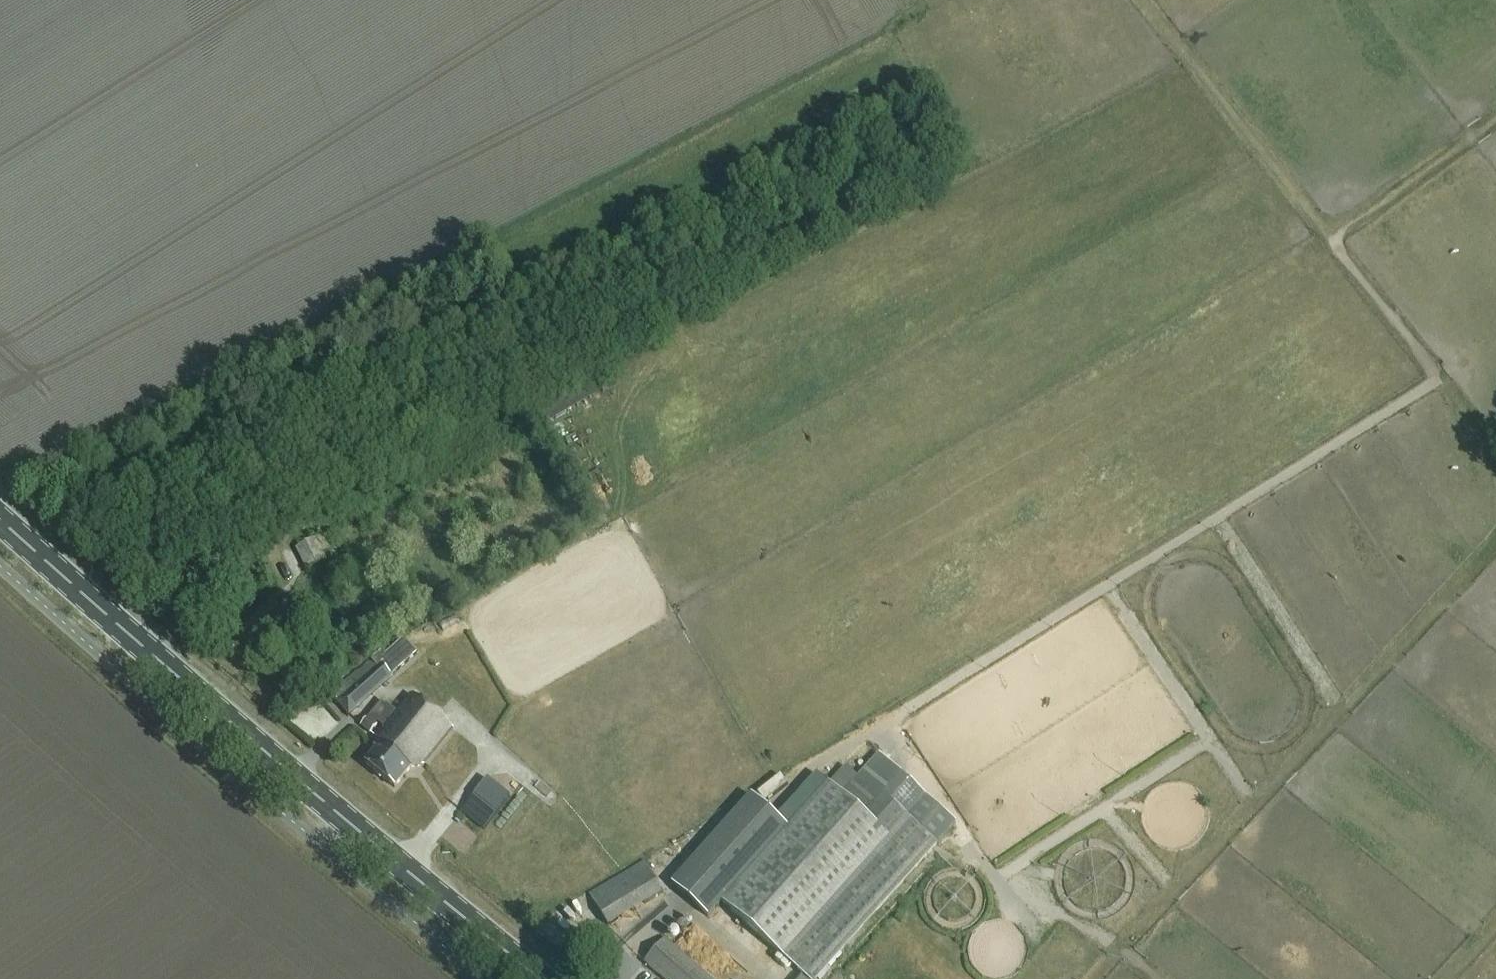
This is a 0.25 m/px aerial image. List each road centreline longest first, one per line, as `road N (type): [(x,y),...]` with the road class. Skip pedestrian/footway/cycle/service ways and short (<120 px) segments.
road 1 (primary): [(540,978),(0,519)]
road 2 (unclassified): [(488,978),(0,565)]

